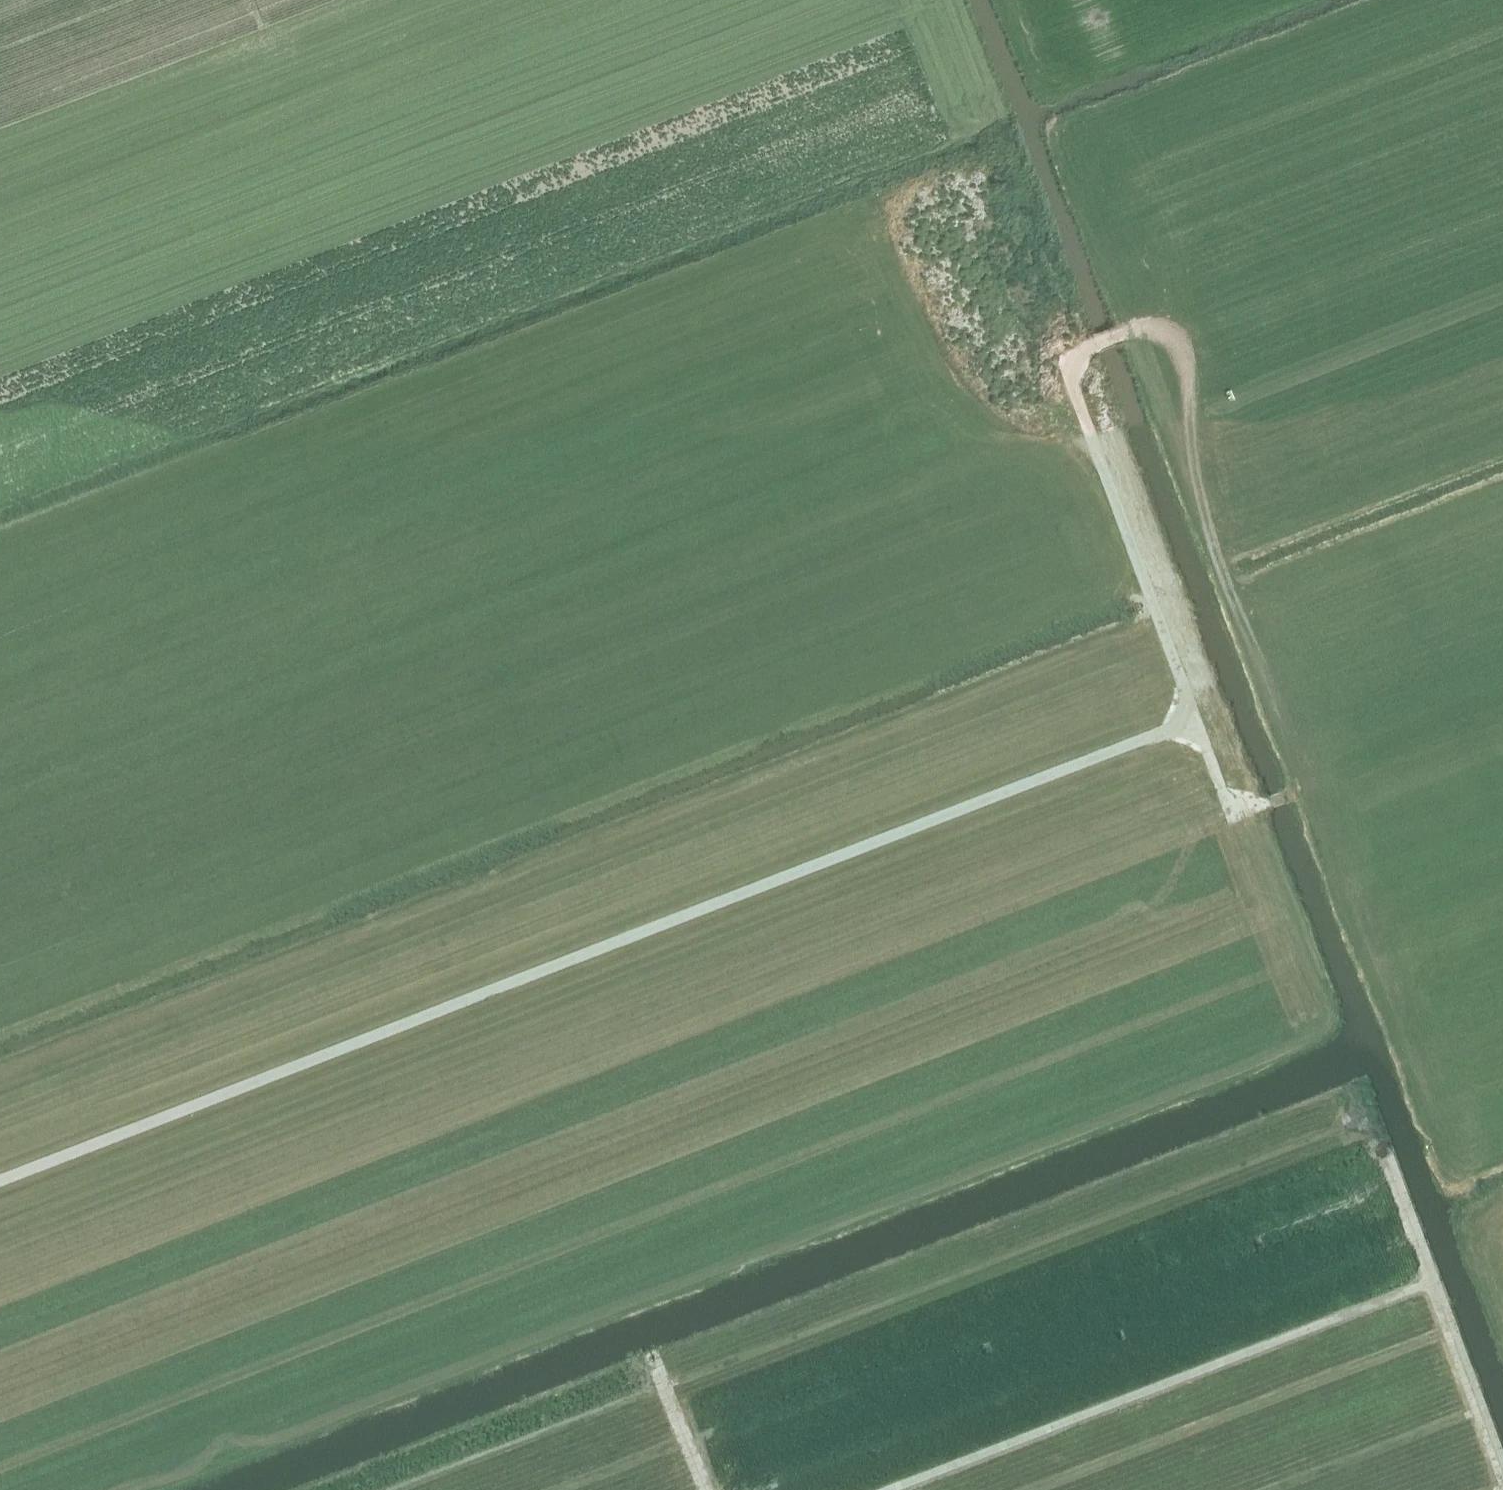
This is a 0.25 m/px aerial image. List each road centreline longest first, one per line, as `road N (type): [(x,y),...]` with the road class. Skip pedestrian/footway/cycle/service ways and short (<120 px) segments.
road 1 (track): [(0,1178),(1191,720)]

